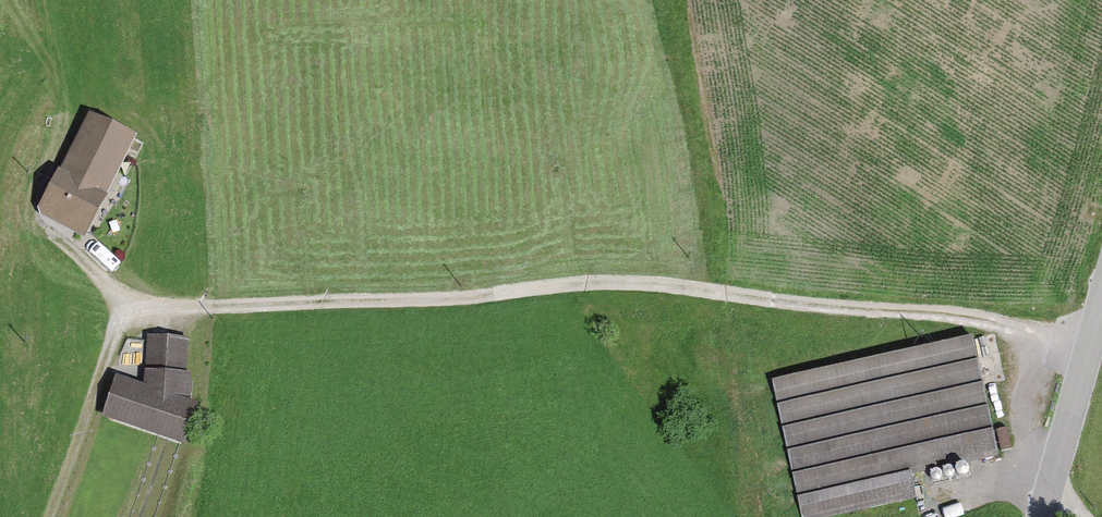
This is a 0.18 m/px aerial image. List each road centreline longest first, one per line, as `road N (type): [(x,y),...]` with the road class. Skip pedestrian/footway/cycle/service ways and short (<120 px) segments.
road 1 (residential): [(1095,333),(597,286),(419,302),(127,306),(51,246)]
road 2 (track): [(127,306),(45,516)]
road 3 (tertiary): [(1054,486),(1095,333)]

